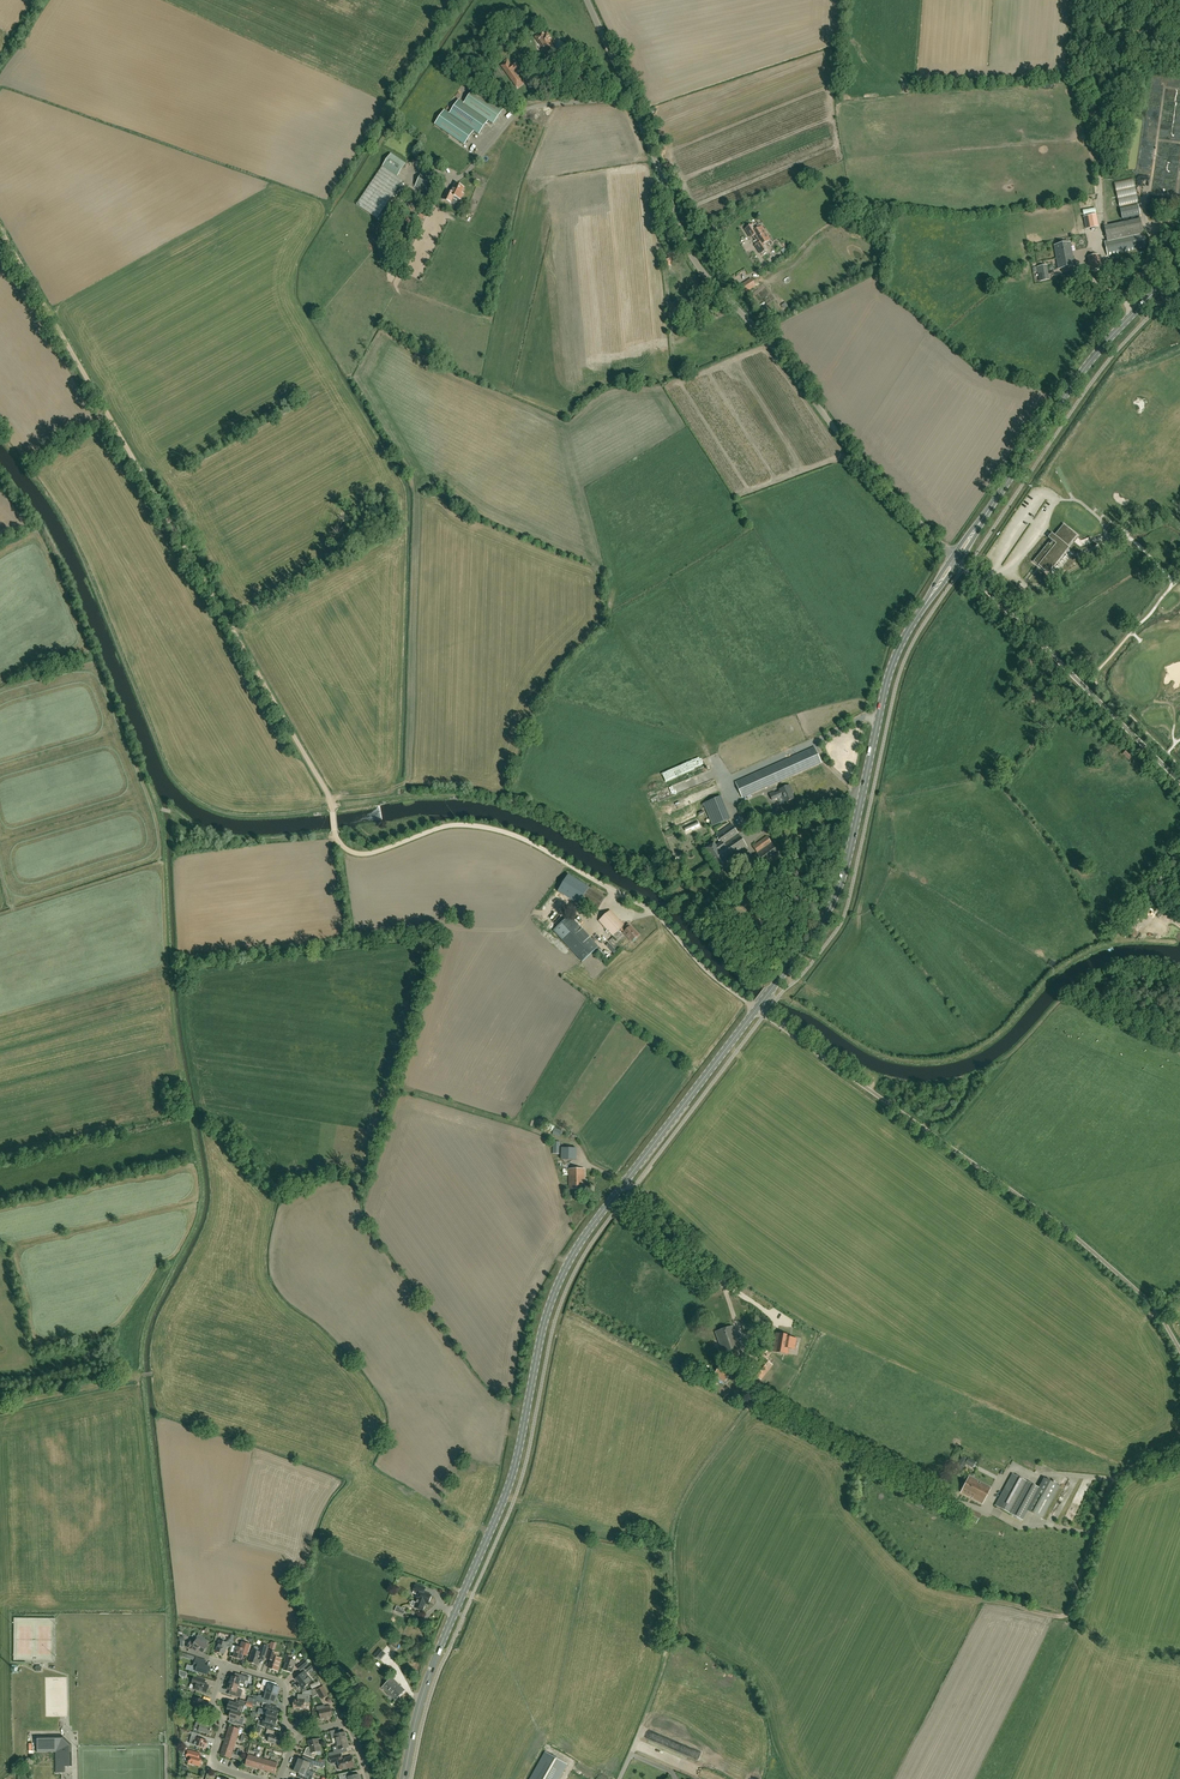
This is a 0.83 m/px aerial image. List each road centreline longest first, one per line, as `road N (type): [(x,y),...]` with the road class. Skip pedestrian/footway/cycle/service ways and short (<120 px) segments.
road 1 (secondary): [(405,1778),(430,1674),(509,1488),(541,1340),(566,1271),(757,1009)]
road 2 (track): [(335,835),(211,833),(158,808),(171,1007),(201,1176),(190,1230),(140,1339),(140,1375)]
road 3 (track): [(0,228),(330,798),(335,835)]
road 4 (unclassified): [(953,556),(855,454),(771,344),(697,265),(587,0)]
road 5 (unclassified): [(1179,1348),(1144,1297),(1082,1244),(757,1009)]
road 6 (secondary): [(757,1009),(832,902),(886,680),(917,616)]
road 7 (track): [(140,1375),(167,1587),(171,1778)]
road 8 (track): [(637,1737),(669,1645),(678,1511),(754,1398)]
road 9 (tertiary): [(1179,782),(958,562)]
road 10 (secondary): [(997,497),(1090,362),(1179,265)]
road 11 (track): [(335,835),(363,855),(443,828),(484,828),(590,878)]
road 12 (track): [(1021,1606),(1067,1612),(1112,1485),(1179,1445)]
road 13 (track): [(1094,1533),(1020,1526),(853,1452)]
road 14 (unclassified): [(757,1009),(709,972),(659,916),(590,878)]
road 15 (track): [(722,1280),(626,1182),(582,1156)]
road 16 (track): [(140,1375),(0,1407)]
road 17 (residential): [(243,1775),(211,1759),(224,1669)]
road 18 (residential): [(224,1669),(282,1682),(285,1721),(302,1735)]

